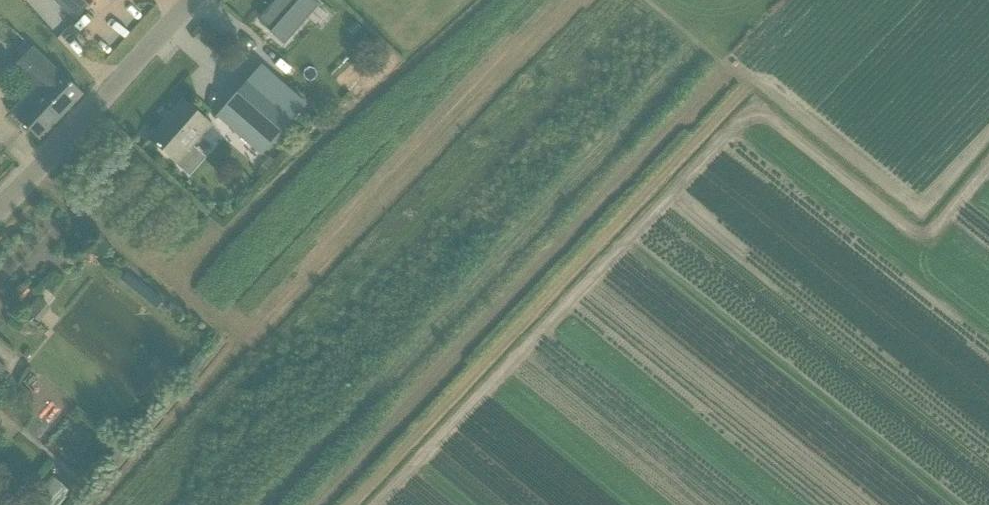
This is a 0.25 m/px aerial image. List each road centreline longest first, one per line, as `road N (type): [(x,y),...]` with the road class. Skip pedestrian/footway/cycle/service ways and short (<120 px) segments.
road 1 (unclassified): [(0,209),(194,0)]

